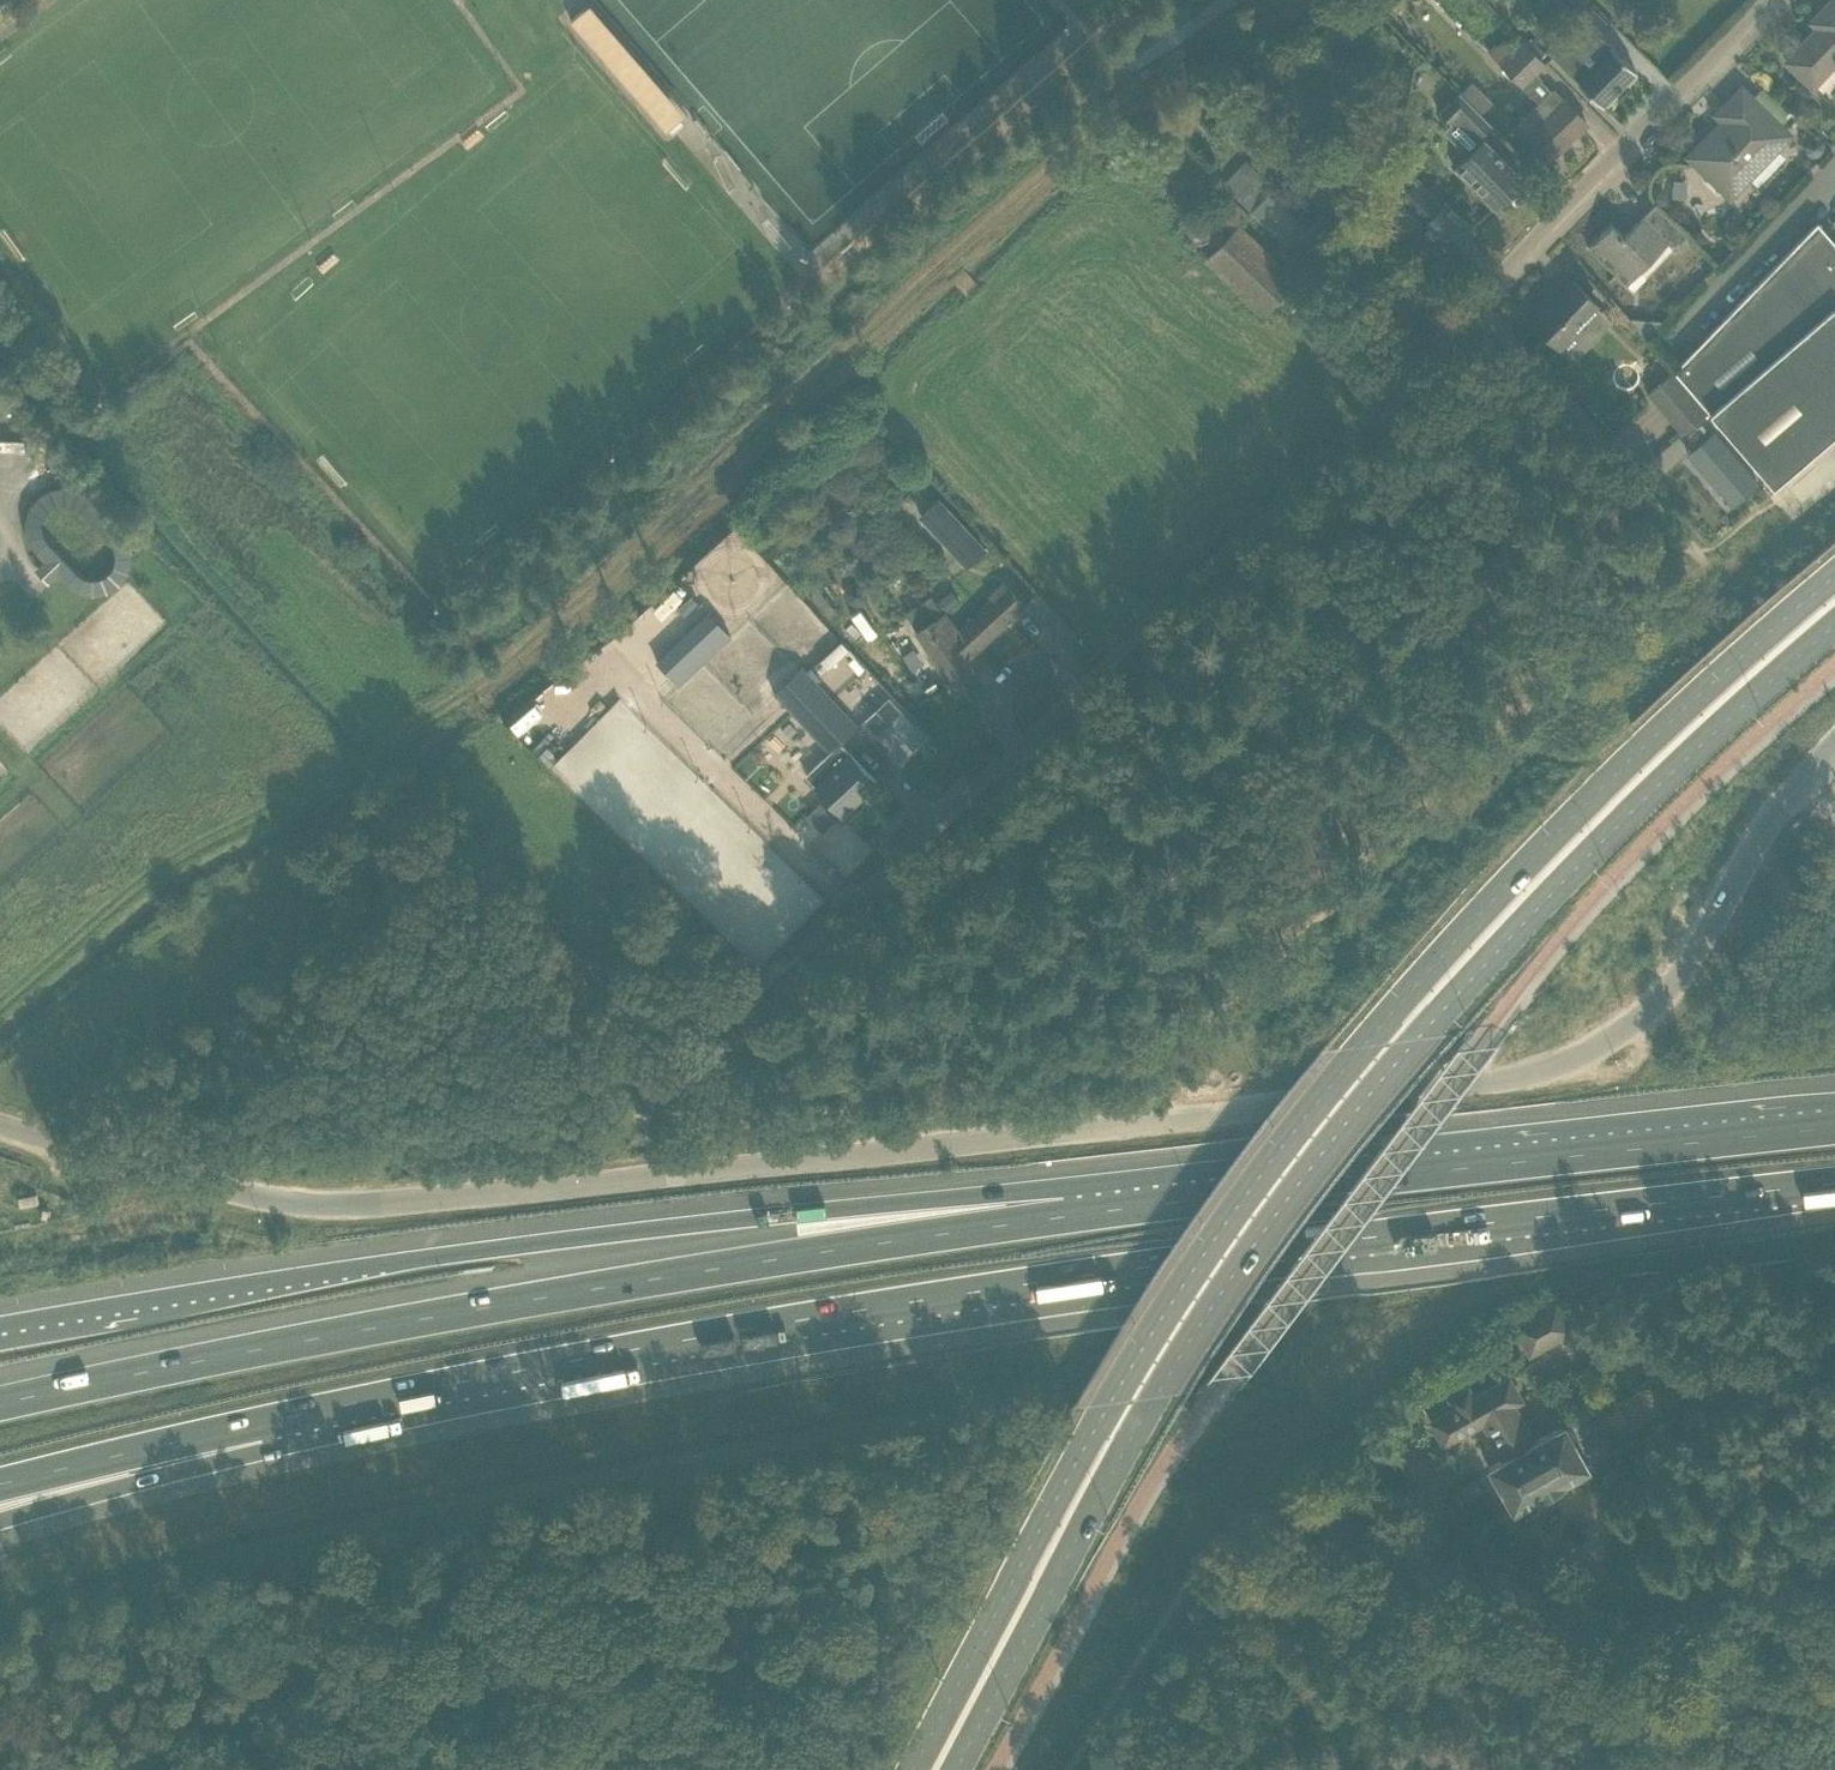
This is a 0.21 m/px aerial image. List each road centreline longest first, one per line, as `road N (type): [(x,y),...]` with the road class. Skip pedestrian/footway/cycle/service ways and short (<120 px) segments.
road 1 (motorway): [(264,1427),(605,1358),(1099,1275),(1834,1188)]
road 2 (secondary): [(1834,577),(1582,811),(1363,1044),(1298,1127),(1157,1325),(910,1769)]
road 3 (secondary): [(954,1769),(1201,1320),(1348,1120),(1468,980),(1706,742),(1834,628)]
road 4 (unclassified): [(583,1185),(1540,1074),(1628,1030),(1660,1000),(1834,741)]
road 5 (residential): [(798,952),(1351,429),(1773,0)]
road 6 (motorway): [(1093,1216),(593,1290),(0,1405)]
road 7 (track): [(1282,0),(1132,99),(591,602),(468,700),(488,721)]
road 8 (motorway): [(1093,1216),(795,1220),(249,1293),(0,1337)]
road 9 (motorway): [(1834,1131),(1093,1216)]
road 10 (unclassified): [(583,1185),(318,1205),(0,1123)]
road 11 (residential): [(1834,1656),(1282,1504)]
road 12 (track): [(1552,1769),(1501,1723),(1376,1713),(1280,1722),(1268,1769)]
road 13 (motorway): [(0,1518),(264,1427)]
road 14 (motorway): [(0,1491),(264,1427)]

